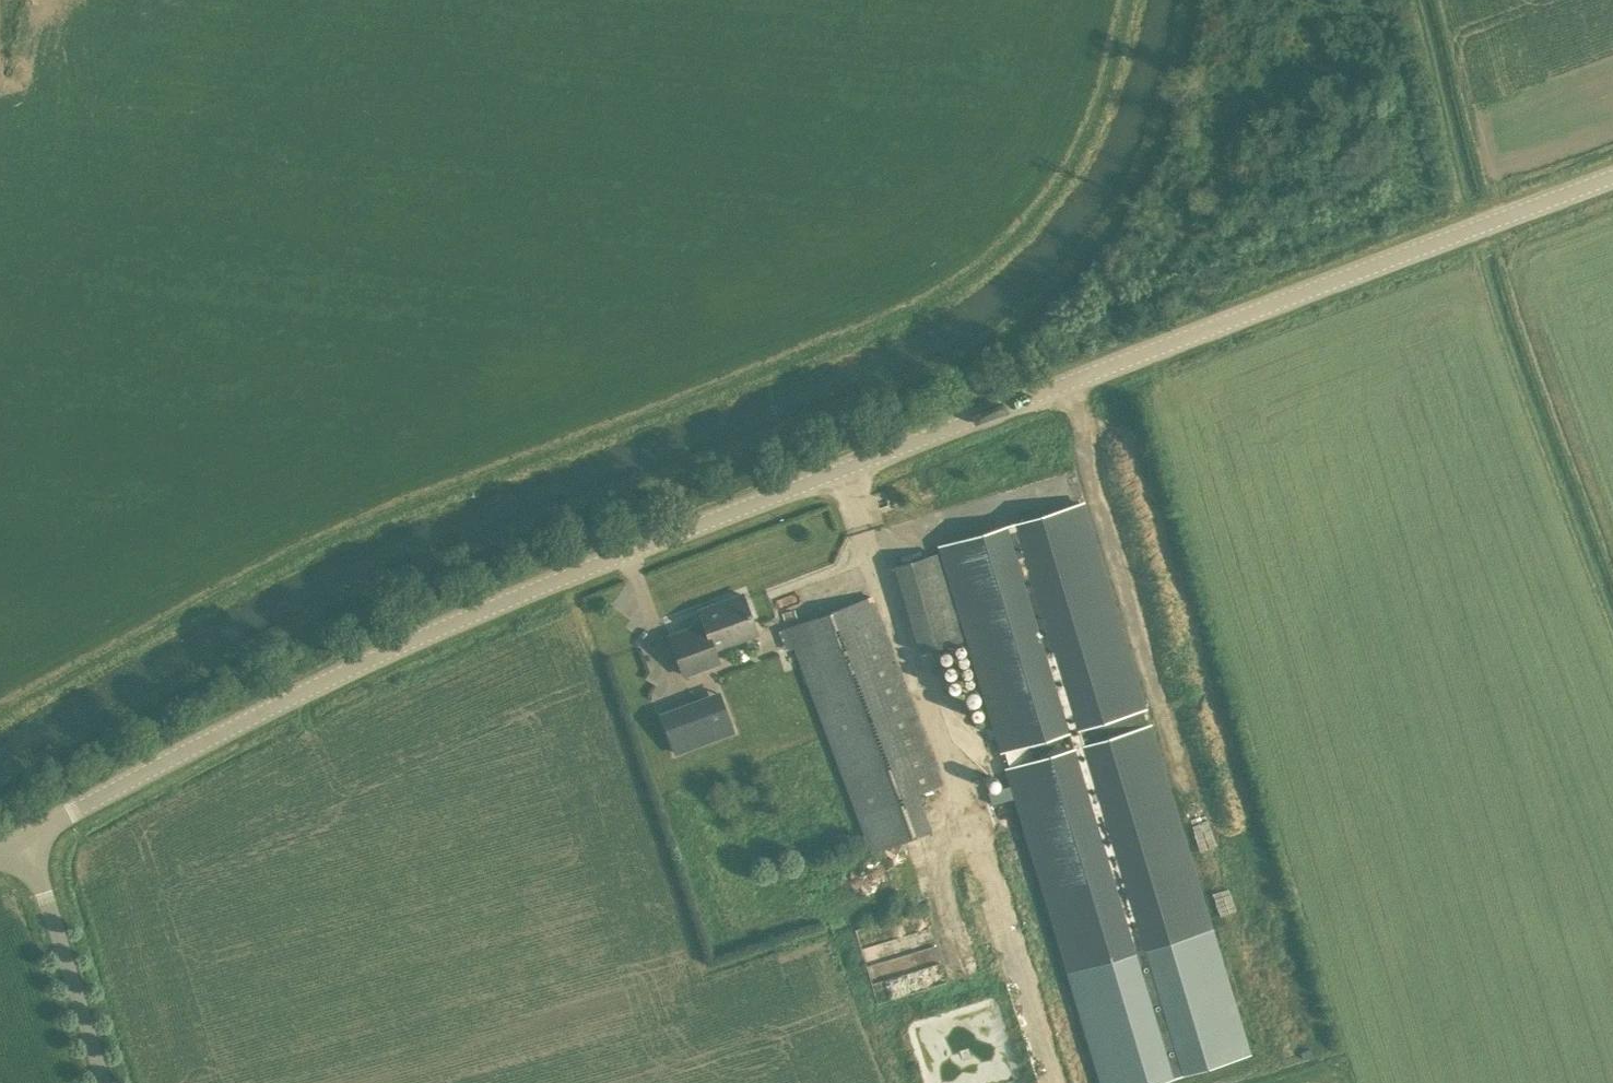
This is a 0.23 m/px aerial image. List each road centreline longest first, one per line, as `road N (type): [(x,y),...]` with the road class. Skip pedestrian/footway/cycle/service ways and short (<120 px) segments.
road 1 (unclassified): [(26,835),(335,675),(534,588),(1612,179)]
road 2 (unclassified): [(102,1082),(26,835)]

